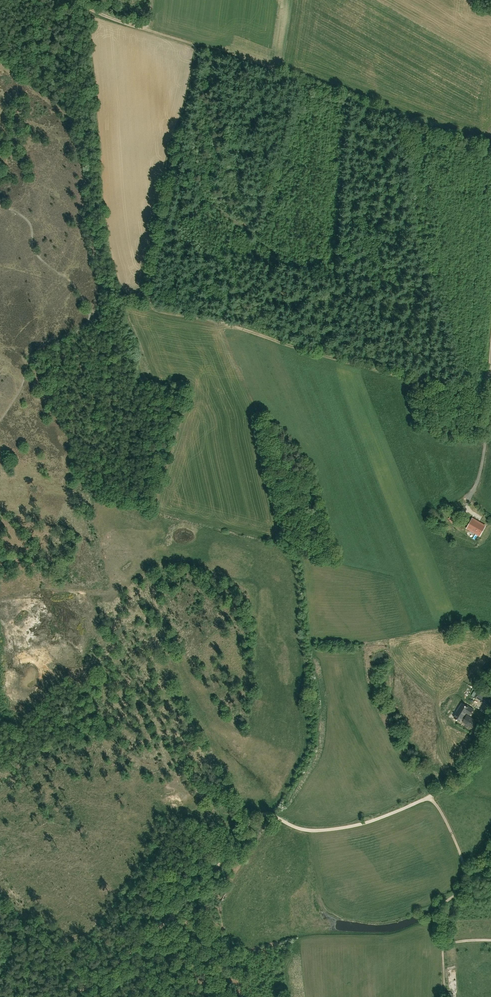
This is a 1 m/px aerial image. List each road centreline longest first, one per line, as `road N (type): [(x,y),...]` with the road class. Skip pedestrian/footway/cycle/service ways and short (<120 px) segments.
road 1 (track): [(490,150),(61,0)]
road 2 (track): [(488,393),(155,306),(109,315)]
road 3 (track): [(251,819),(264,813),(325,830),(430,796),(464,871),(461,889),(440,911),(442,942)]
road 4 (track): [(74,996),(194,894),(251,819)]
road 5 (track): [(143,763),(17,697),(3,701)]
road 6 (track): [(488,393),(484,453),(467,501),(476,510)]
road 7 (track): [(143,763),(251,819)]

